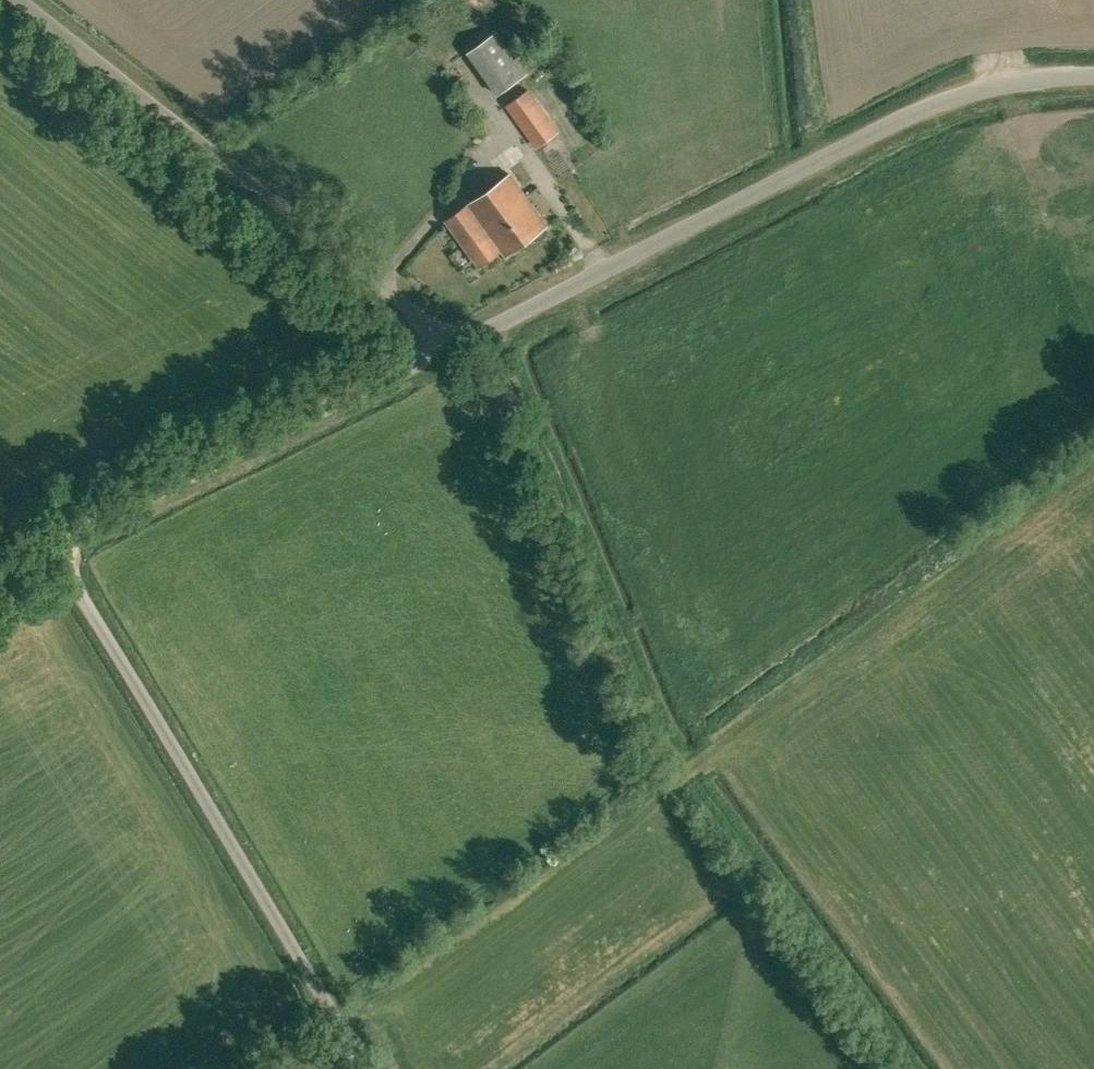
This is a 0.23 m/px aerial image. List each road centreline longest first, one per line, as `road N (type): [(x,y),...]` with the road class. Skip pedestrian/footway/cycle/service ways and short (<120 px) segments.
road 1 (unclassified): [(357,1068),(73,584),(59,541),(448,349)]
road 2 (unclassified): [(1093,74),(948,98),(448,349)]
road 3 (unclassified): [(448,349),(423,316),(23,0)]

